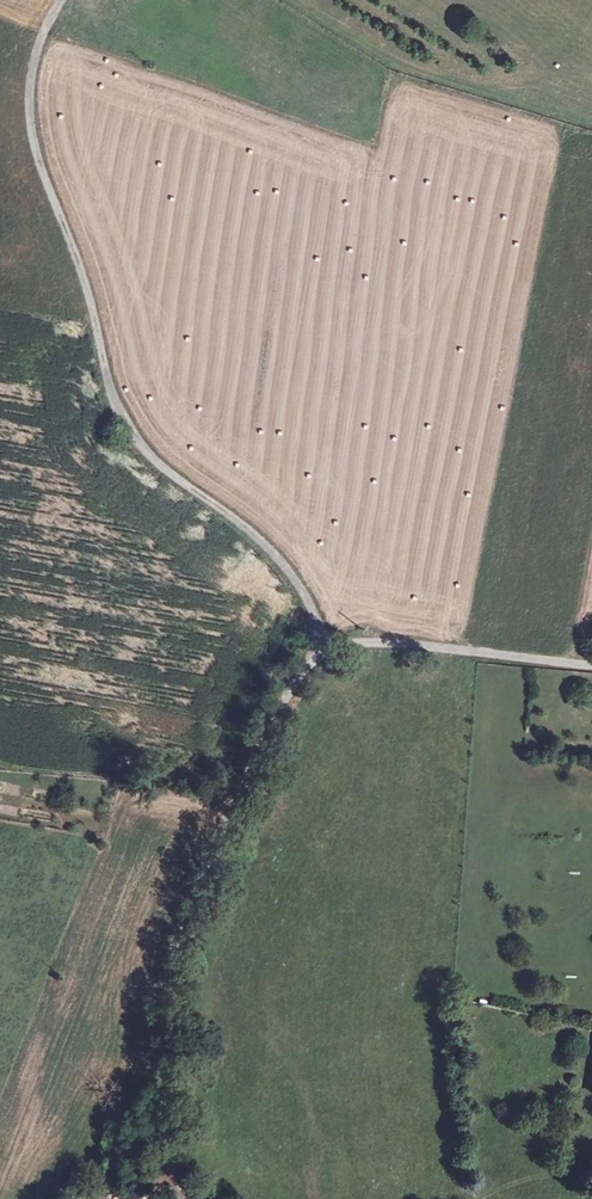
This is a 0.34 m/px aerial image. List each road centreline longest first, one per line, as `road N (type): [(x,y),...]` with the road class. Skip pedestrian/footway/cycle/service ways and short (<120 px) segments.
road 1 (unclassified): [(193,1198),(174,1168),(159,1070),(170,985),(191,897),(308,655),(319,641),(387,640),(591,662)]
road 2 (track): [(319,641),(310,603),(265,537),(139,444),(119,416),(91,292),(35,144),(28,106),(43,25),(60,0)]

